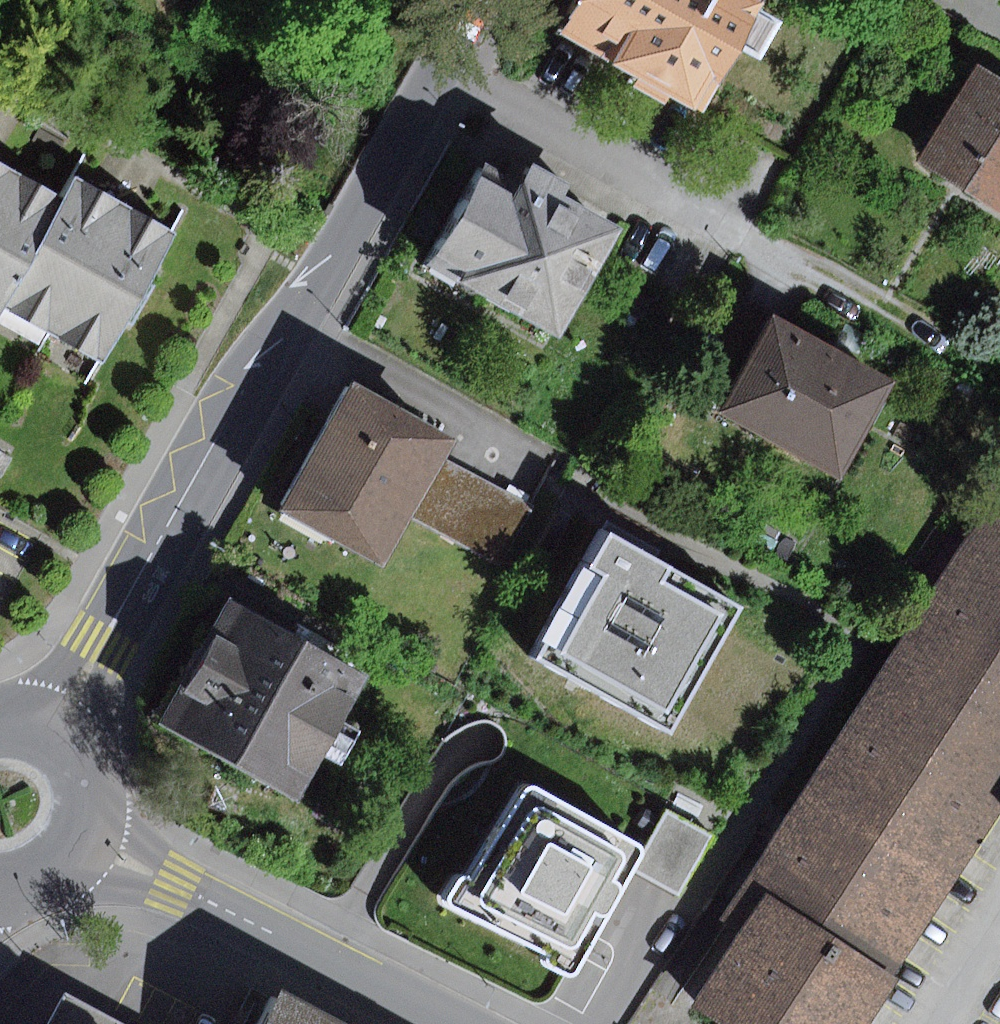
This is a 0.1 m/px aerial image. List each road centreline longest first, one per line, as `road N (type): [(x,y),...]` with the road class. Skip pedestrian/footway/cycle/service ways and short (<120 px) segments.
road 1 (tertiary): [(446,63),(49,735)]
road 2 (residential): [(901,317),(446,63)]
road 3 (tertiary): [(81,840),(451,1023)]

